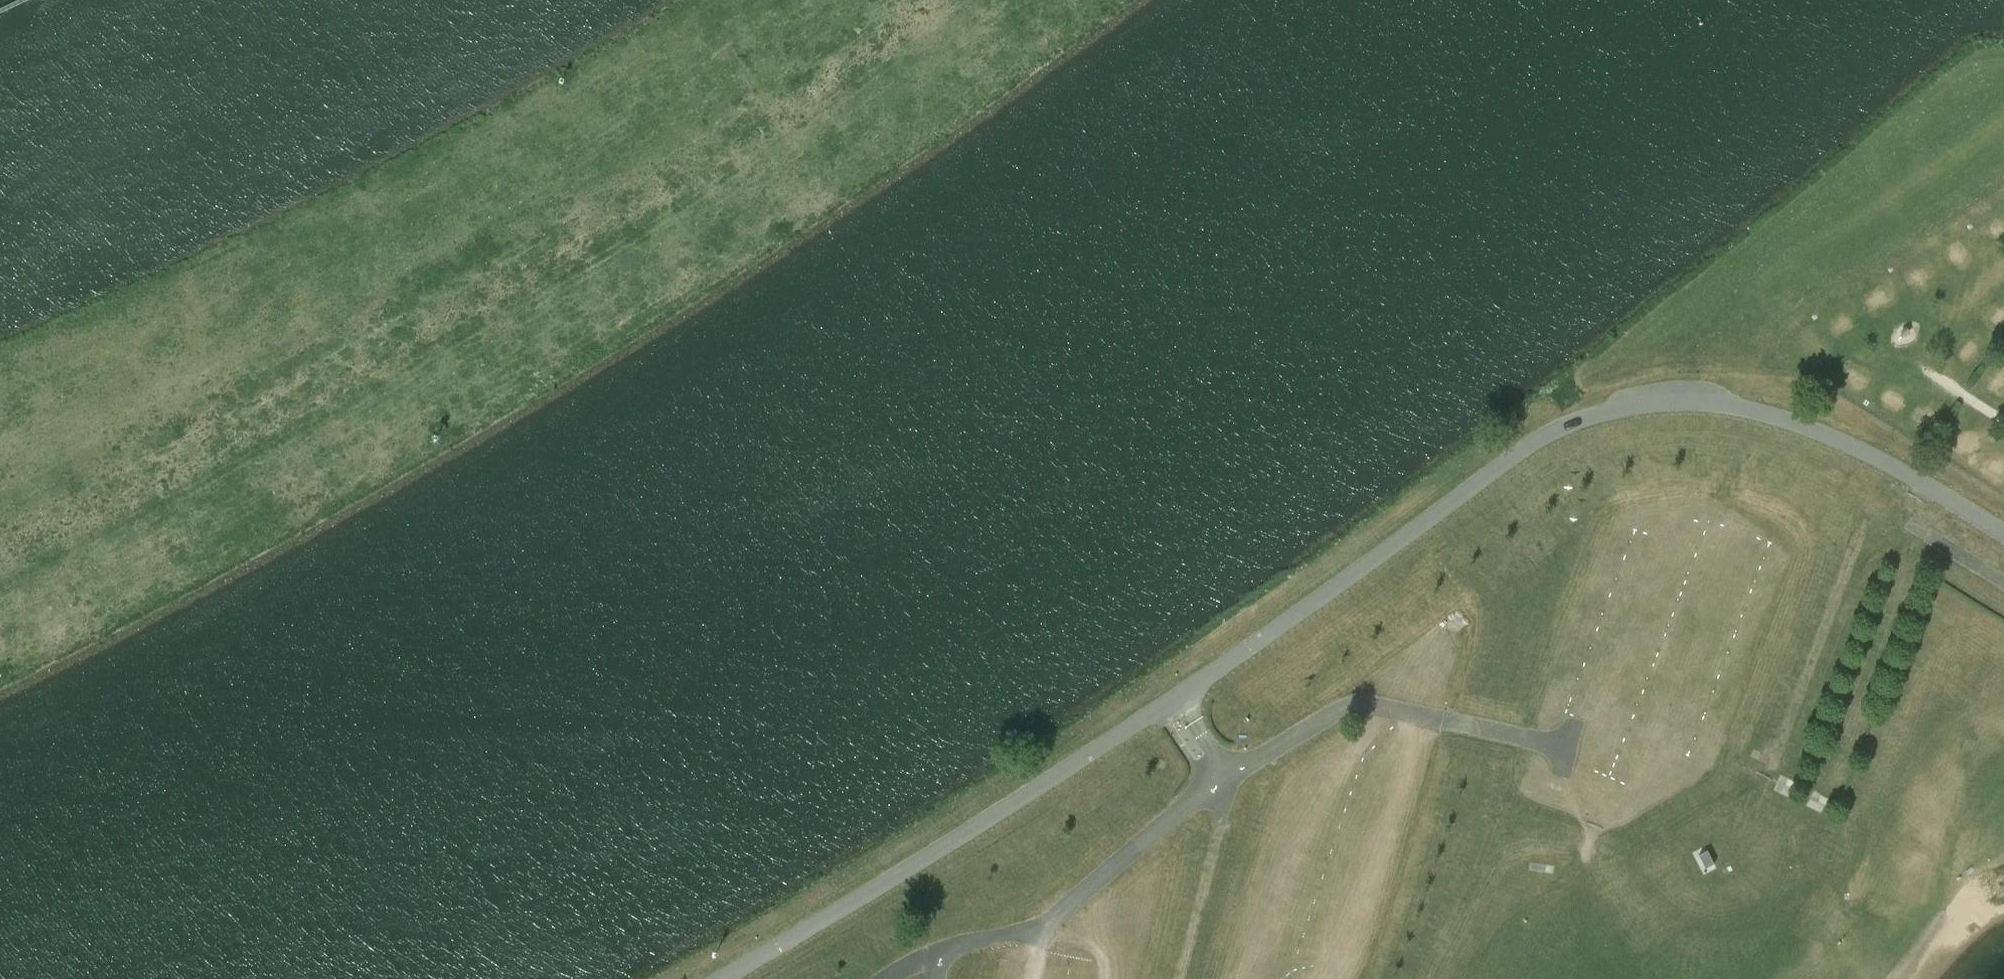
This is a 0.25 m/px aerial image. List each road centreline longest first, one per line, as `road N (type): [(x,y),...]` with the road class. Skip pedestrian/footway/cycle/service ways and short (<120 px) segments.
road 1 (unclassified): [(2003,531),(1832,423),(1749,401),(1653,401),(1528,442),(1271,636),(722,978)]
road 2 (track): [(2003,177),(1794,318)]
road 3 (track): [(2003,278),(1912,363)]

